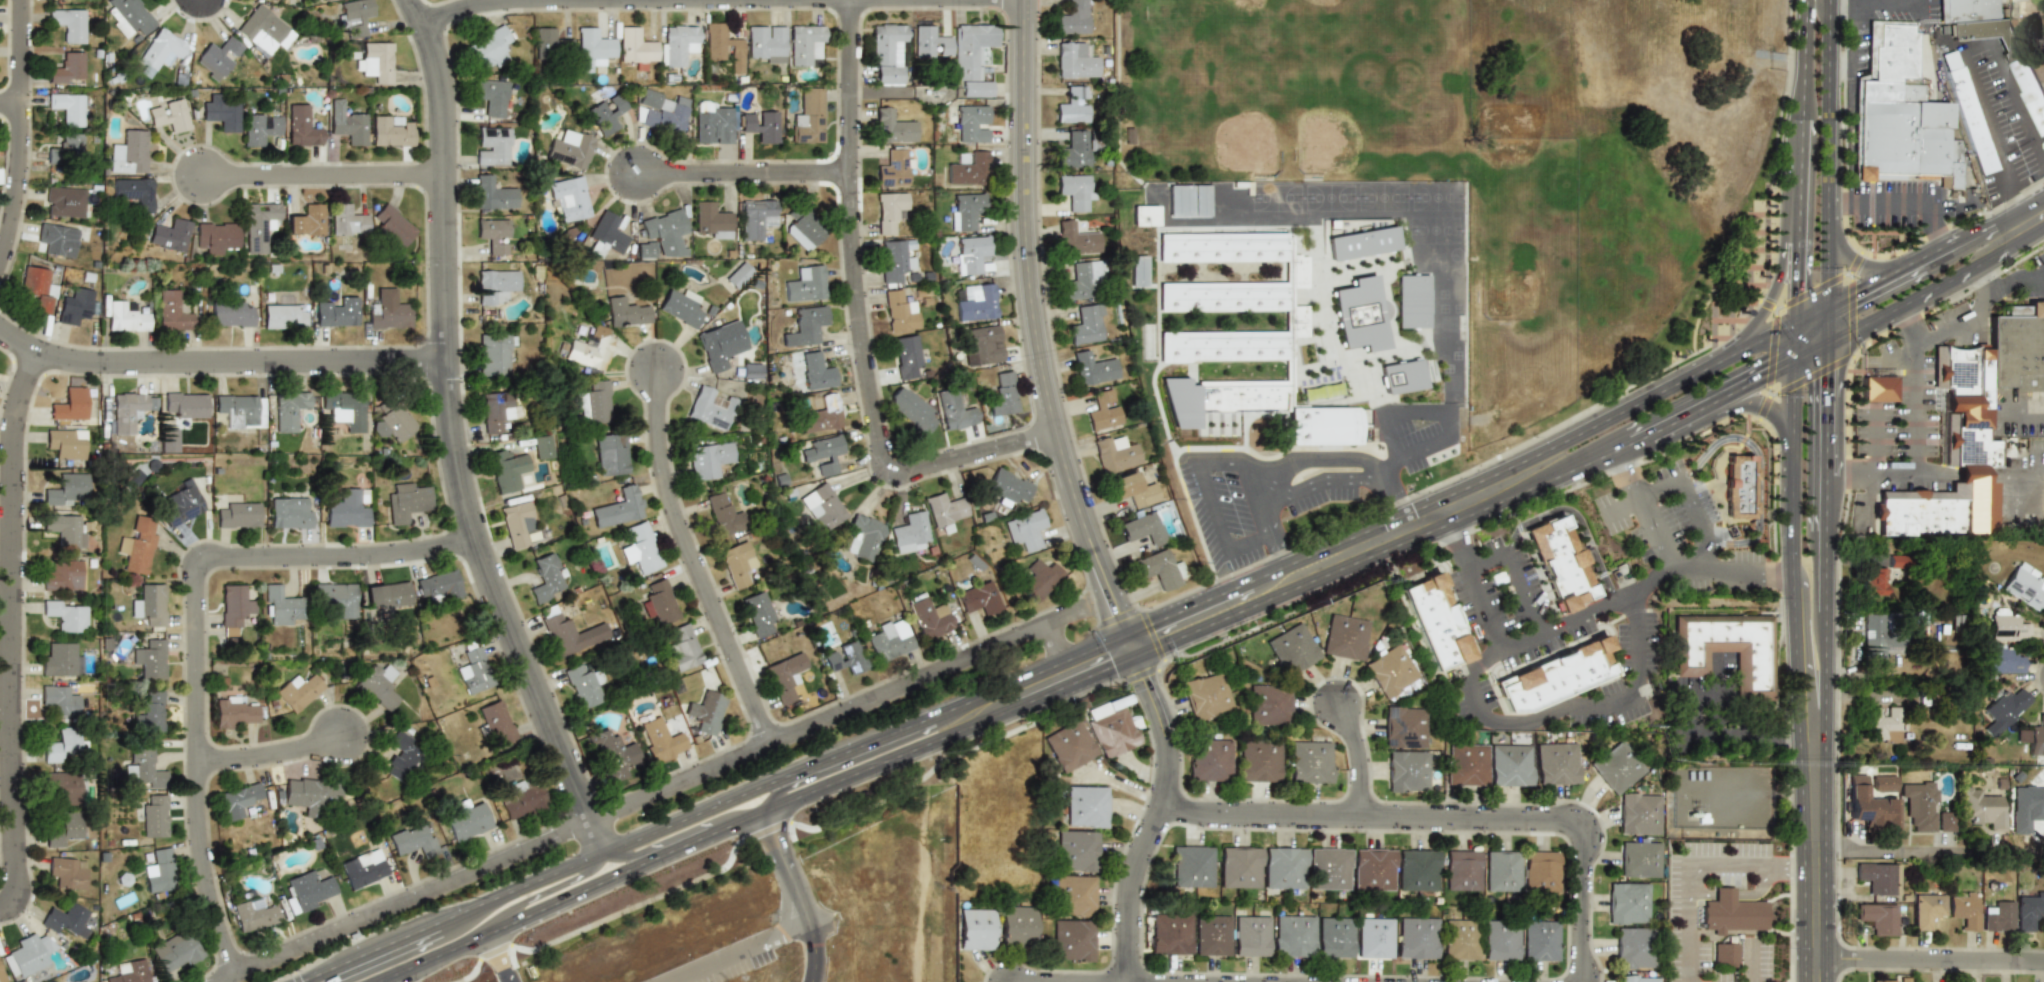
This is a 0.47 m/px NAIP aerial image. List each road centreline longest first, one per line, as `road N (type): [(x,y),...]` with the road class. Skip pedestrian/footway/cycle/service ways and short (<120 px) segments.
road 1 (residential): [(1087,605),(221,981)]
road 2 (residential): [(602,854),(494,601),(465,511),(449,376),(446,98),(412,0)]
road 3 (residential): [(237,973),(203,849),(201,572),(407,567),(476,549)]
road 4 (residential): [(1134,656),(1065,476),(1037,356),(1026,249),(1021,0)]
road 5 (residential): [(1053,432),(887,474),(856,313),(849,0)]
road 6 (residential): [(0,921),(23,911),(20,450),(46,364)]
road 7 (residential): [(1164,800),(1208,814),(1566,821),(1583,840),(1580,981)]
road 8 (residential): [(0,335),(33,358),(89,378),(449,376)]
road 9 (secondary): [(761,812),(1134,656)]
road 10 (secondary): [(973,697),(602,854)]
road 11 (residential): [(768,742),(664,488),(657,366)]
road 12 (residential): [(422,24),(488,3),(762,0)]
road 13 (residential): [(1134,656),(1162,734),(1166,775),(1127,901),(1128,981)]
road 14 (secondary): [(1791,431),(1801,710),(1813,728)]
road 15 (secondary): [(461,945),(724,828)]
road 16 (residential): [(0,258),(15,173),(15,0)]
road 17 (secondary): [(1813,728),(1826,699),(1825,475)]
road 18 (secondary): [(973,697),(938,726),(777,792),(761,812)]
road 19 (secondary): [(1813,981),(1813,736)]
road 20 (residential): [(207,191),(449,190)]
road 21 (secondary): [(1134,656),(1276,595),(1347,552)]
road 22 (secondary): [(1347,552),(1287,565),(1125,634)]
road 23 (residential): [(1813,956),(2043,963)]
road 24 (residential): [(2043,852),(1813,850)]
road 25 (secondary): [(1545,463),(1347,552)]
road 26 (residential): [(634,173),(848,171)]
road 27 (secondary): [(1805,0),(1798,210)]
road 28 (secondary): [(1825,346),(1989,258),(1992,241)]
road 29 (secondary): [(1827,198),(1826,0)]
road 30 (secondary): [(1710,370),(1563,442),(1545,463)]
road 31 (secondary): [(1798,210),(1754,331),(1710,370)]
road 32 (secondary): [(602,854),(435,922)]
road 33 (secondary): [(461,945),(489,921),(594,868),(602,854)]
road 34 (secondary): [(1125,634),(973,697)]
road 35 (secondary): [(1648,434),(1794,359)]
road 36 (secondary): [(1813,728),(1803,584),(1793,574)]
road 37 (secondary): [(1825,475),(1825,318)]
road 38 (secondary): [(435,922),(300,981)]
road 39 (residential): [(202,774),(303,763),(345,749)]
road 40 (secondary): [(602,854),(627,857),(724,828)]
road 41 (secondary): [(1798,210),(1795,331)]
road 42 (residential): [(1356,816),(1358,767),(1333,700)]
road 43 (secondary): [(1825,318),(1827,198)]

